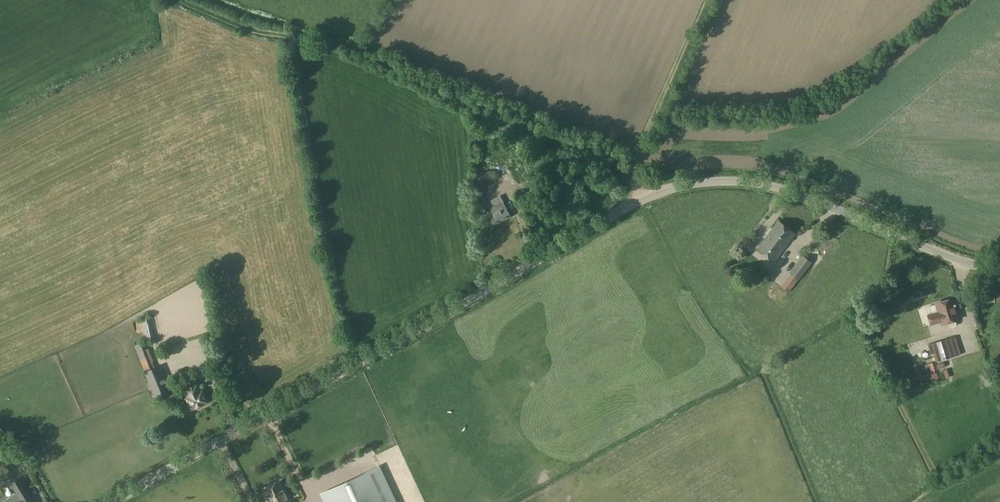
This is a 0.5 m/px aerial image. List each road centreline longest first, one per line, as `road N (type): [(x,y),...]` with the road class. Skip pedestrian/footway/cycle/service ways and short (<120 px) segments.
road 1 (unclassified): [(112,501),(641,199),(687,184),(747,180),(798,193),(945,255),(999,267)]
road 2 (track): [(708,0),(639,150)]

